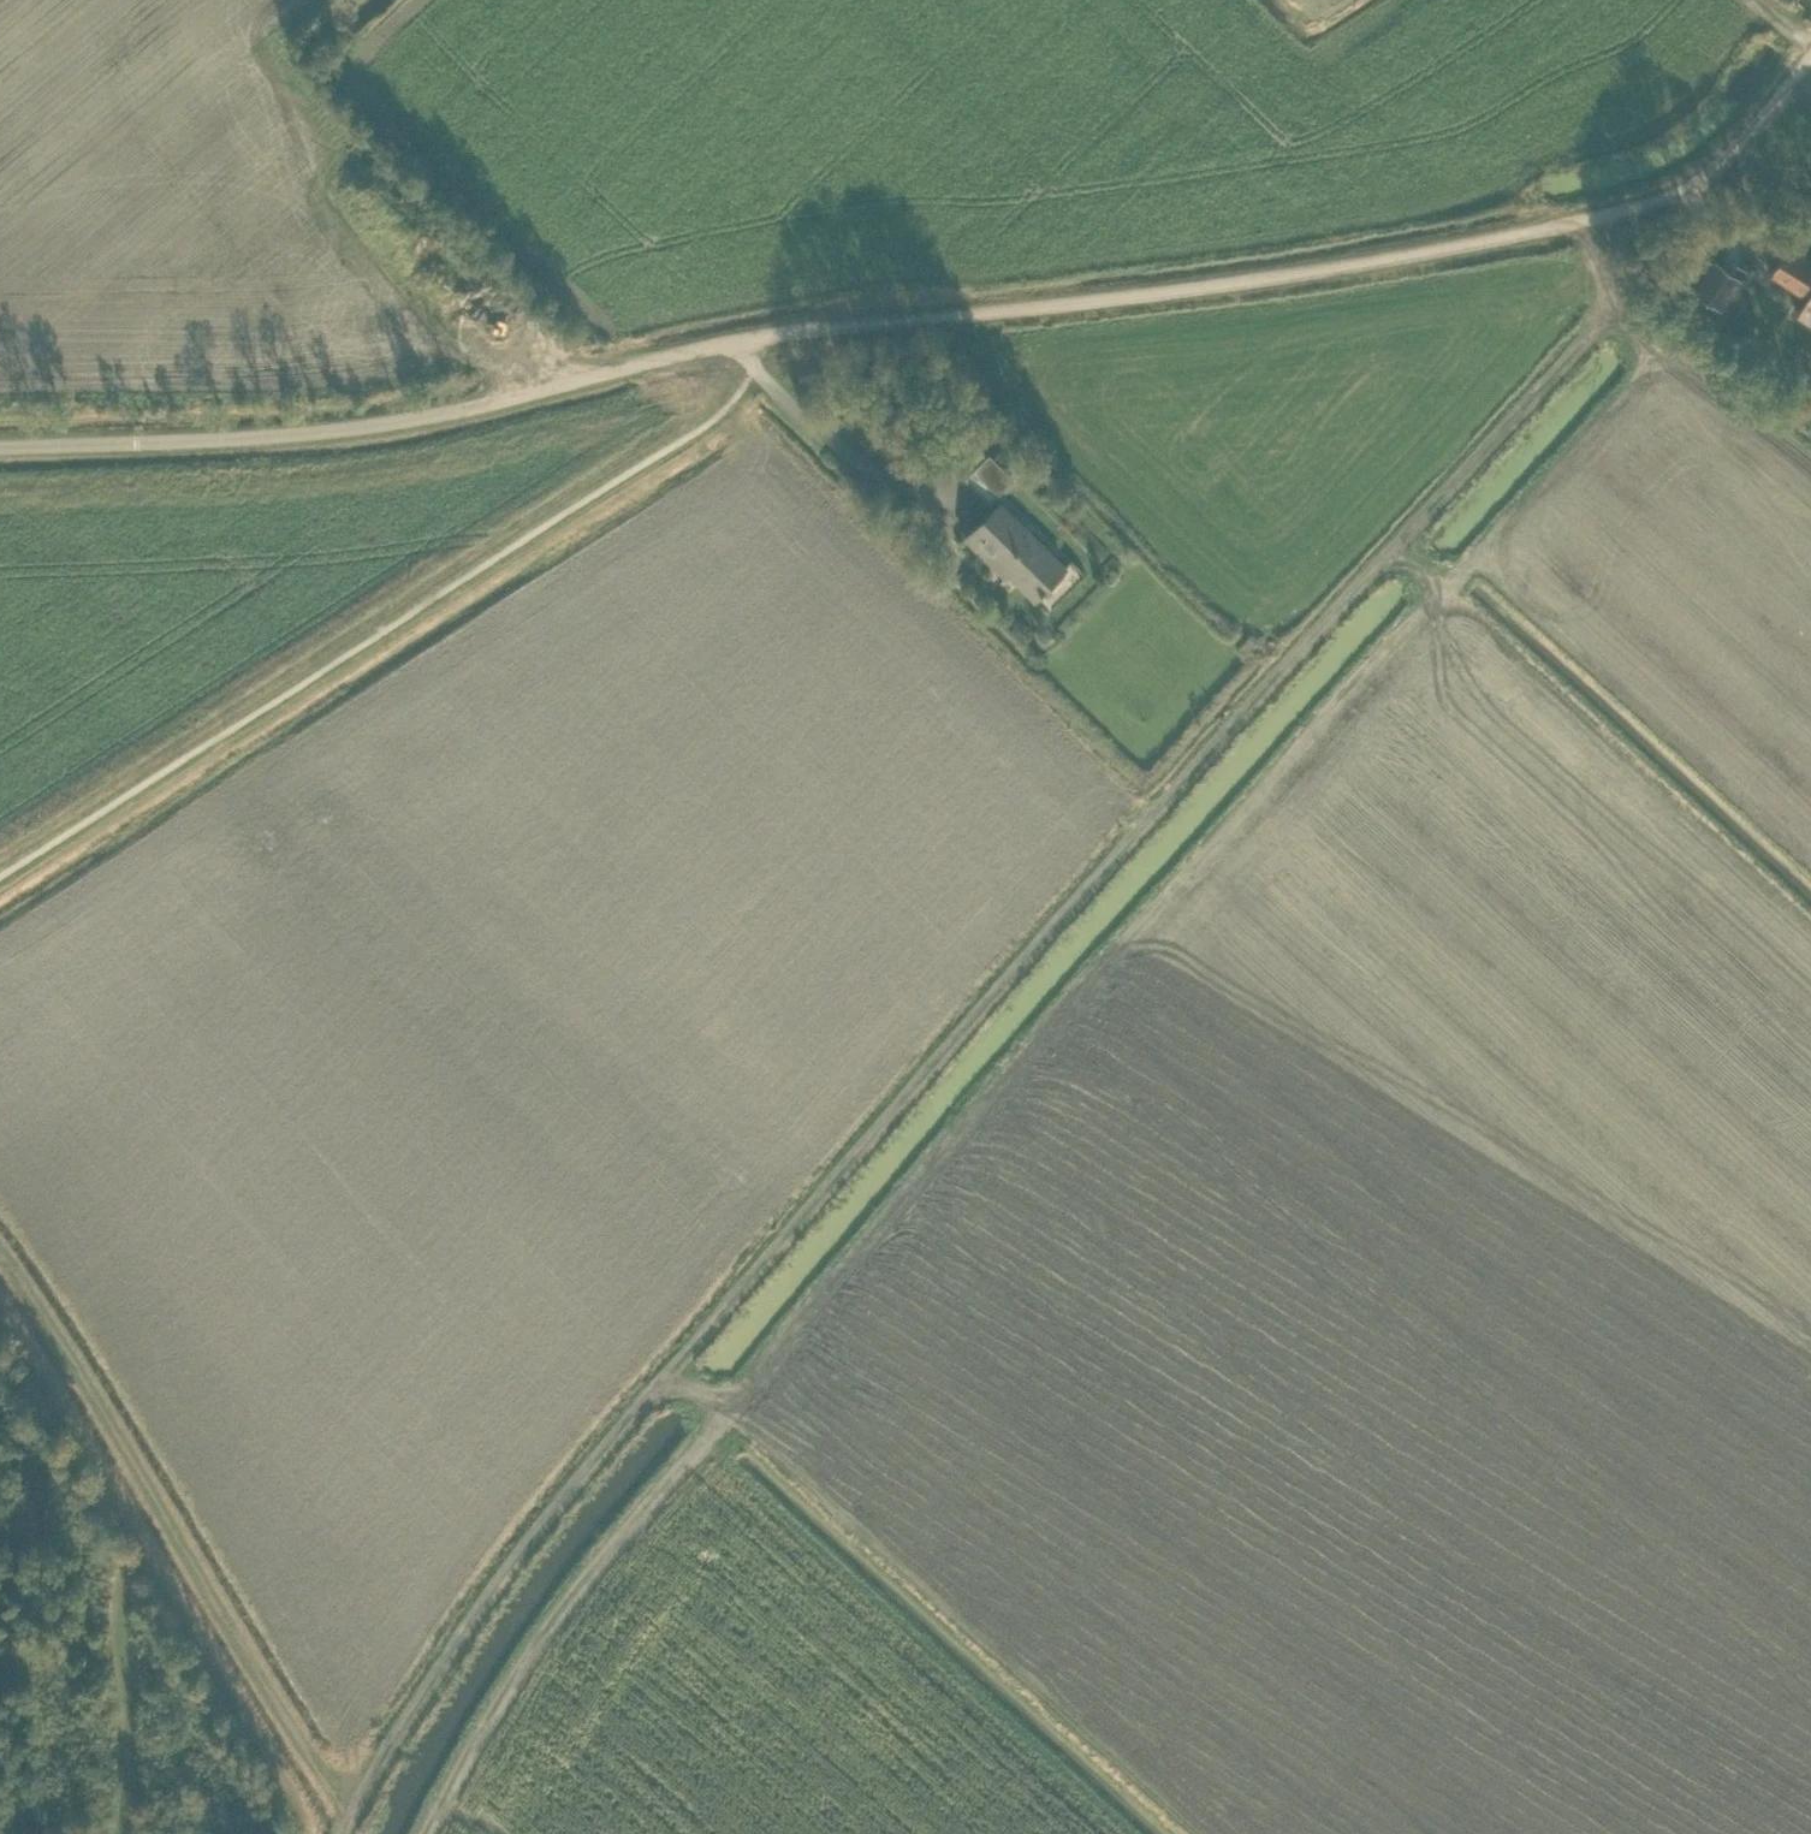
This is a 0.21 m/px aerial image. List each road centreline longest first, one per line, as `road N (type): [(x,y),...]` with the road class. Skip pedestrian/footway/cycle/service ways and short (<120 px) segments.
road 1 (track): [(342,1833),(390,1740),(500,1570),(1238,719),(1608,307),(1592,218)]
road 2 (unclassified): [(746,338),(1337,267),(1620,212),(1716,164),(1810,59)]
road 3 (unclassified): [(746,338),(389,422),(0,444)]
road 4 (track): [(358,1804),(303,1744),(0,1262)]

